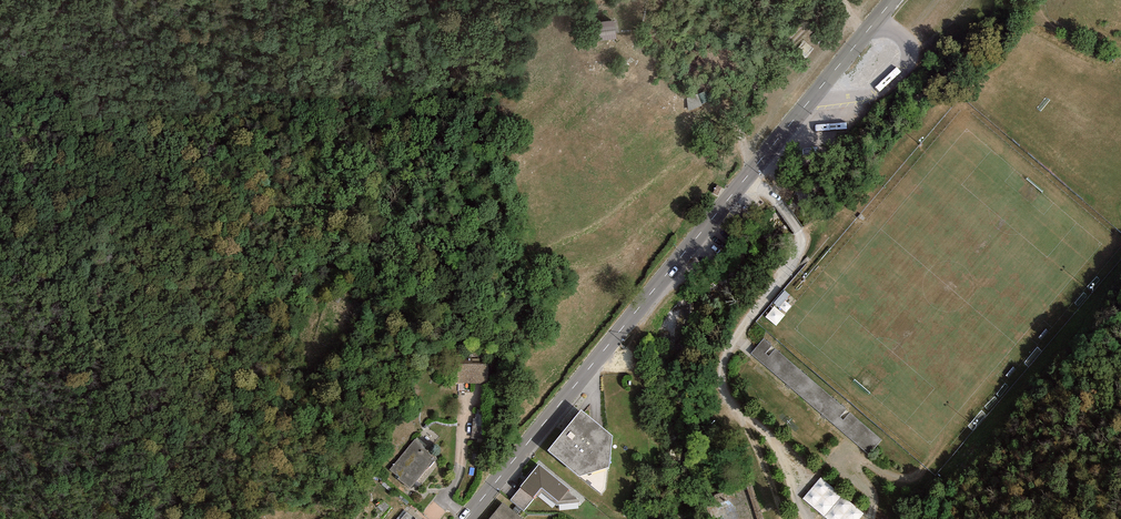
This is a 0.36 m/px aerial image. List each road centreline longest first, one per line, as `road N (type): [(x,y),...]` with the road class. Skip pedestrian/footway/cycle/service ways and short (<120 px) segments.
road 1 (tertiary): [(892,0),(465,518)]
road 2 (track): [(738,413),(722,386),(722,365),(800,239),(749,174),(742,137),(748,91),(832,0)]

